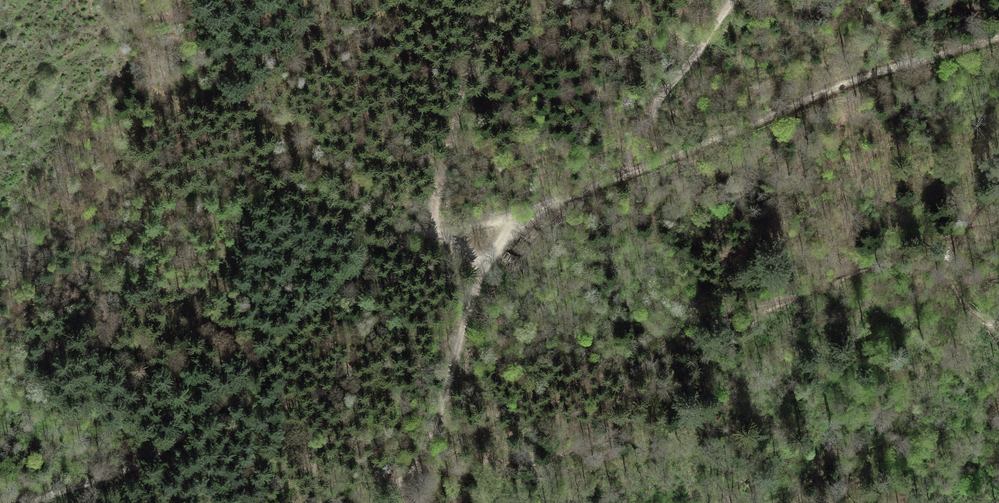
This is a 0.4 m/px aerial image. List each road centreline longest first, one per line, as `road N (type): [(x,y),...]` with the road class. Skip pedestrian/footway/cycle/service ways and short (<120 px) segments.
road 1 (track): [(34,502),(193,432),(245,385),(322,293),(390,246),(437,233)]
road 2 (track): [(616,181),(998,39)]
road 3 (track): [(387,502),(403,490),(447,395),(484,270)]
road 4 (track): [(490,0),(476,36),(437,233)]
road 5 (track): [(741,0),(616,181)]

